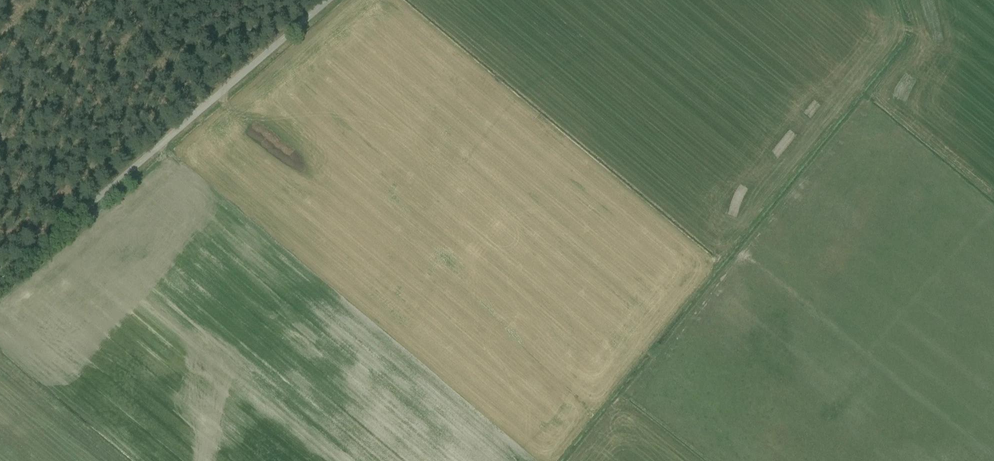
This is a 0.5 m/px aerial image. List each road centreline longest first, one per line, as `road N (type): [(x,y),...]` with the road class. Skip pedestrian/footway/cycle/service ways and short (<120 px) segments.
road 1 (unclassified): [(322,0),(0,278)]

